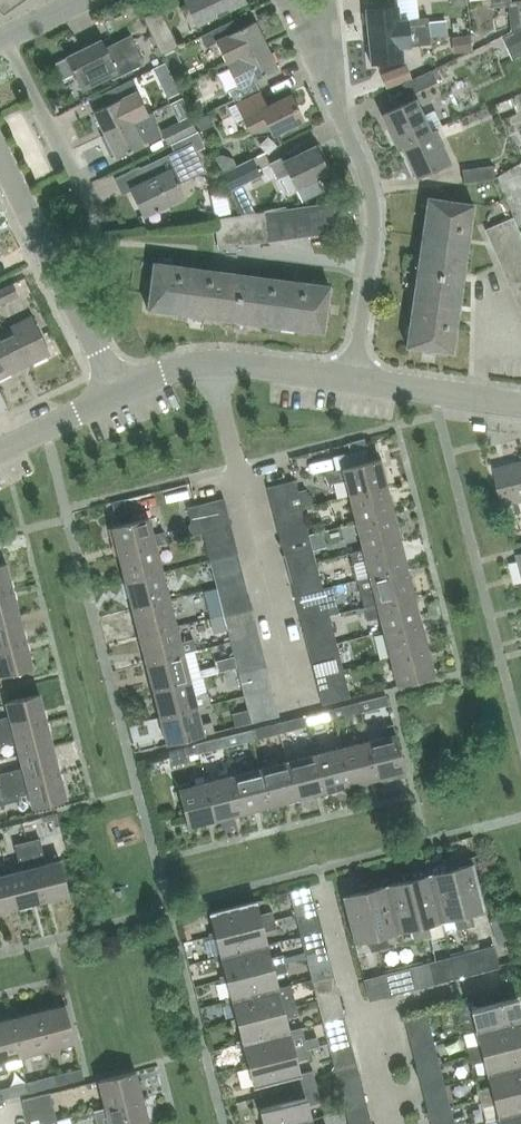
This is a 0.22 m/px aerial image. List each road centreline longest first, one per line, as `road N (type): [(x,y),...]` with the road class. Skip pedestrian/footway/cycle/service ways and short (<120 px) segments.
road 1 (residential): [(300,713),(211,362)]
road 2 (residential): [(346,382),(375,233),(373,185),(332,96)]
road 3 (residential): [(51,254),(89,232),(94,215),(3,38)]
road 4 (tertiary): [(346,382),(501,404)]
road 5 (residential): [(359,1017),(319,867)]
road 6 (residential): [(121,391),(51,254)]
road 7 (tertiary): [(211,362),(346,382)]
road 8 (residential): [(359,1017),(490,982)]
road 9 (tertiary): [(0,448),(121,391)]

